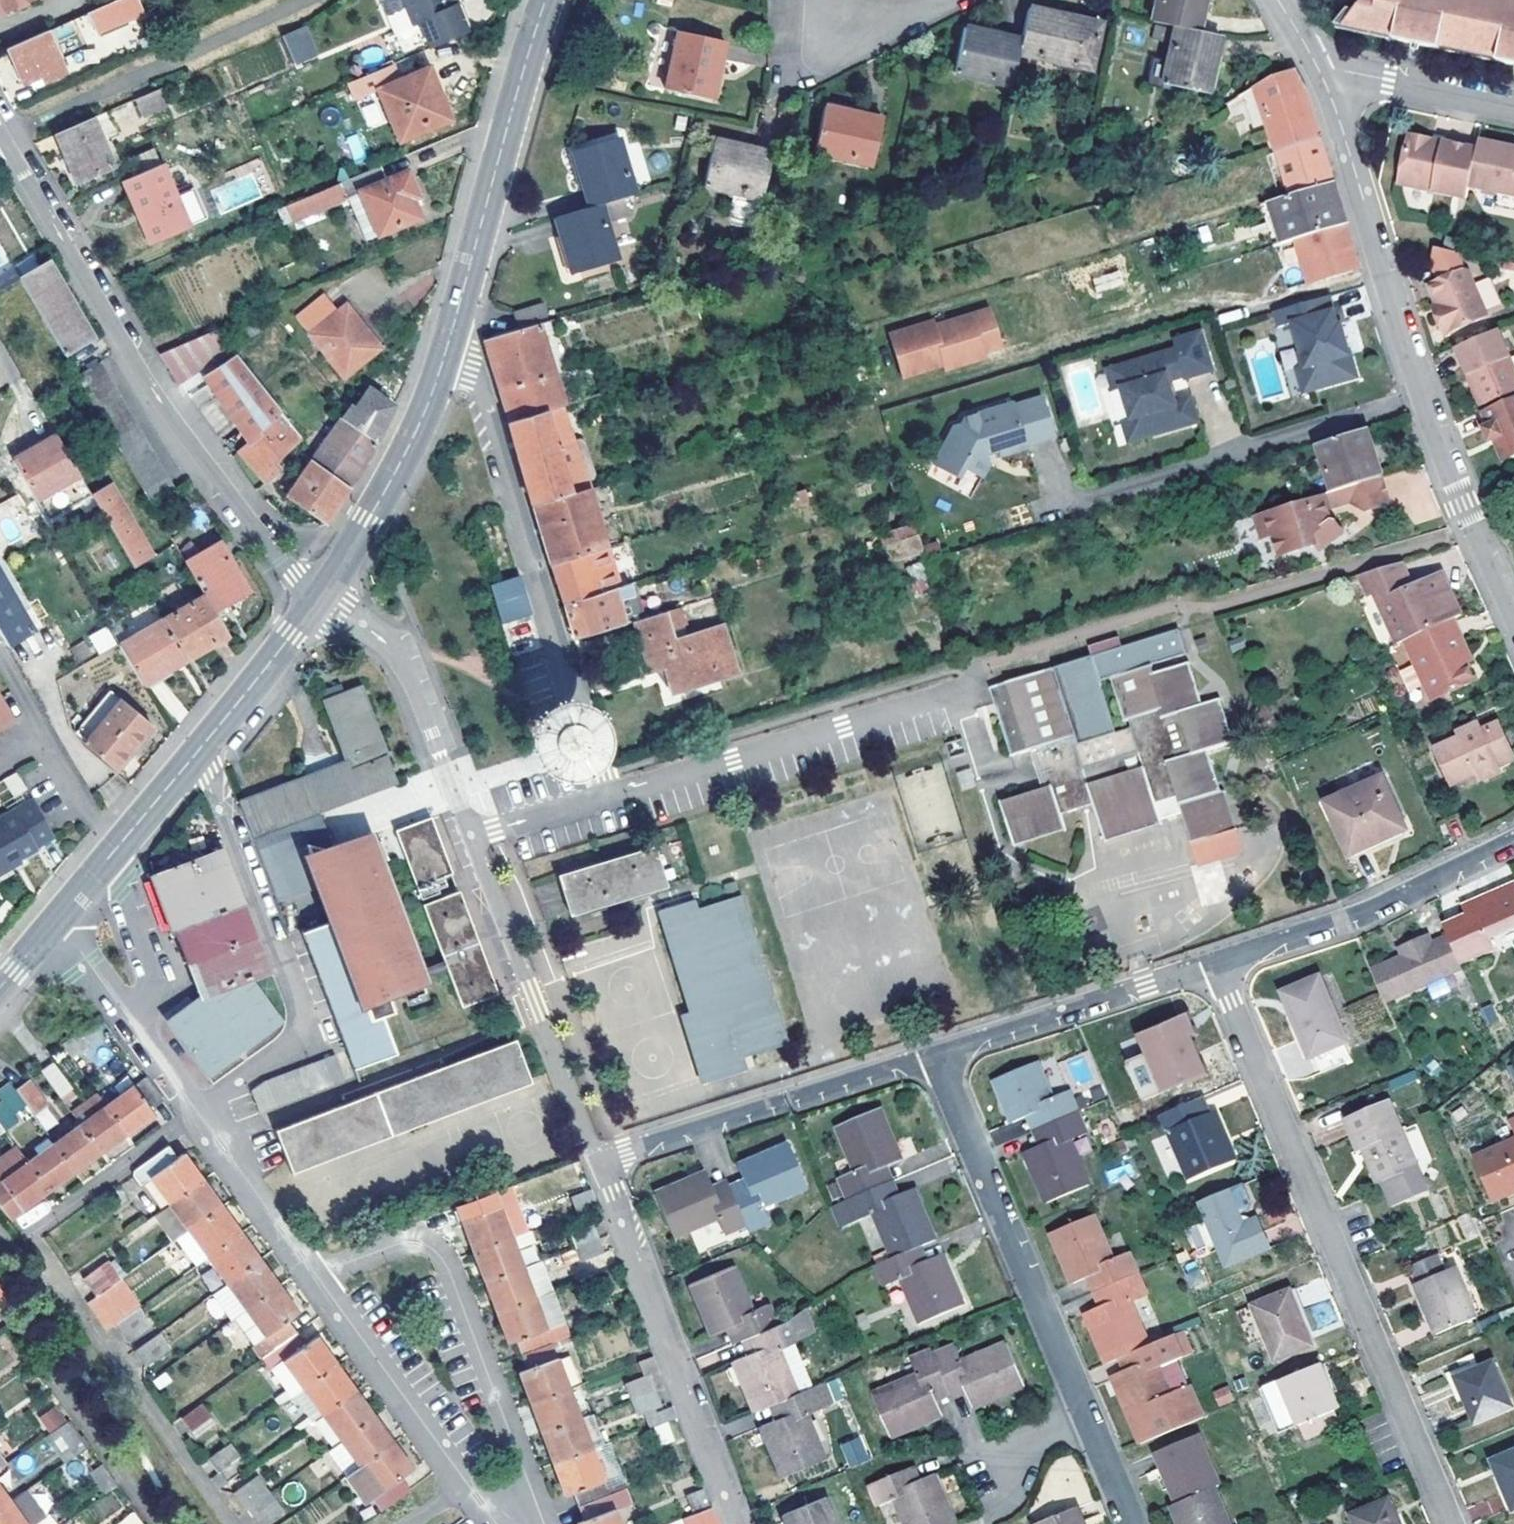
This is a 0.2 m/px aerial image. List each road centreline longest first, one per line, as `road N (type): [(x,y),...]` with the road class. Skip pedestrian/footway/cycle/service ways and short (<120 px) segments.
road 1 (residential): [(472,837),(608,794),(480,376),(446,354)]
road 2 (residential): [(1214,961),(1452,1523)]
road 3 (residential): [(1317,66),(1433,436),(1513,618)]
road 4 (residential): [(6,144),(161,402),(281,560),(319,596)]
road 5 (residential): [(520,1523),(532,1488),(438,1254),(403,1242),(317,1276)]
road 6 (residential): [(935,1049),(1085,1413)]
road 7 (residential): [(598,1161),(736,1523)]
road 8 (residential): [(222,803),(299,1019),(292,1048),(199,1115)]
road 9 (tertiary): [(446,354),(546,0)]
road 10 (residential): [(598,1161),(935,1049)]
road 11 (residential): [(472,837),(598,1161)]
road 12 (residential): [(1214,961),(1384,902),(1513,841)]
road 13 (residential): [(498,1523),(317,1276)]
road 14 (residential): [(319,596),(379,635),(409,668),(472,837)]
road 15 (residential): [(935,1049),(1214,961)]
road 16 (tertiary): [(319,596),(370,520),(446,354)]
road 17 (tertiary): [(194,756),(319,596)]
road 18 (residential): [(1513,107),(1317,66)]
road 19 (residential): [(317,1276),(199,1115)]
road 20 (residential): [(131,1020),(155,981),(120,873),(107,859)]
road 21 (tertiary): [(107,859),(194,756)]
road 22 (residential): [(131,1020),(82,953),(47,932)]
road 23 (residential): [(1085,1413),(1132,1523)]

